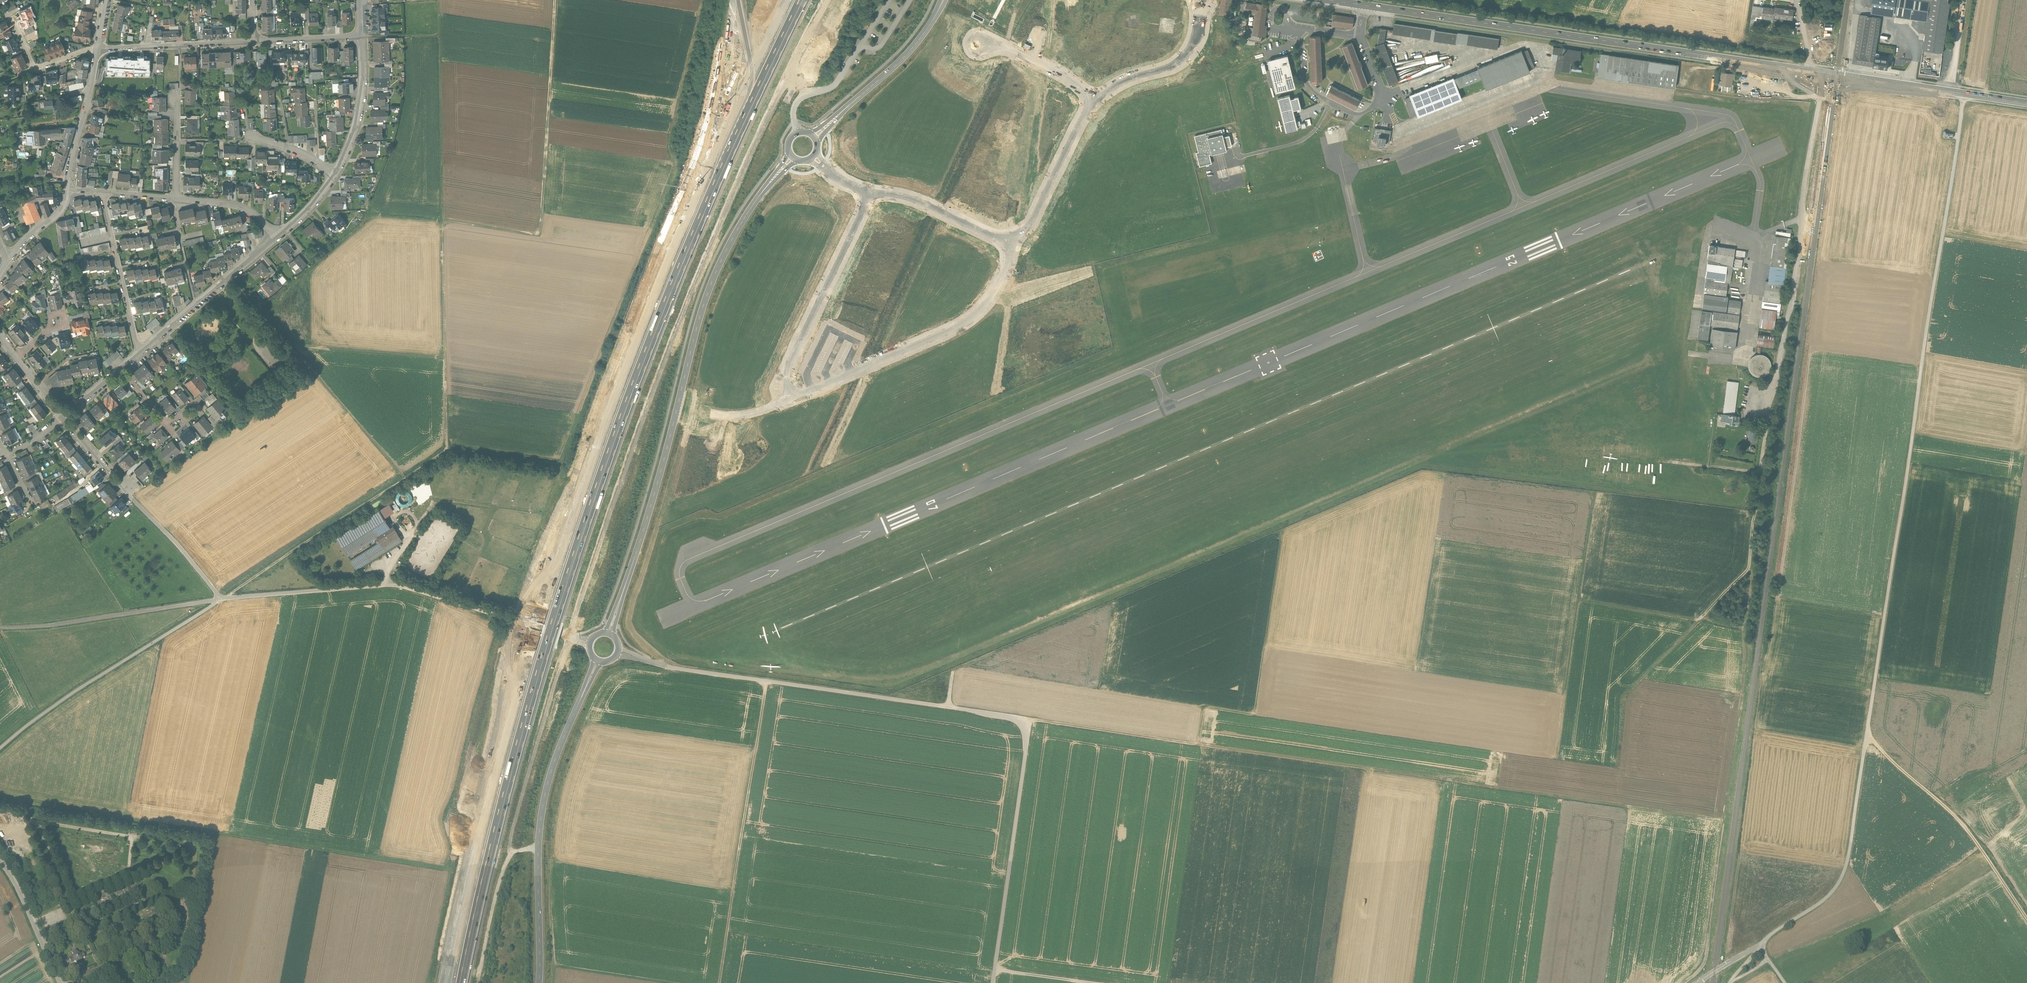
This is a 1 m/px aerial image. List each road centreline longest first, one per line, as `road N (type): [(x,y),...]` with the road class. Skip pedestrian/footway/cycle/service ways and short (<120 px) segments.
road 1 (motorway): [(461,982),(525,711),(592,496),(702,210),(800,0)]
road 2 (unclassified): [(1964,94),(1844,861),(1817,900),(1765,944)]
road 3 (motorway): [(668,258),(570,517),(447,982)]
road 4 (track): [(1019,720),(1721,820)]
road 5 (secondary): [(1964,94),(1326,0)]
road 6 (track): [(0,629),(393,585),(574,639)]
road 7 (tertiary): [(617,611),(704,306),(739,227),(776,176)]
road 8 (track): [(0,799),(446,869)]
road 9 (track): [(437,0),(447,451)]
road 10 (track): [(1690,982),(1707,973),(1753,563)]
road 11 (track): [(555,0),(537,233),(367,214)]
road 12 (track): [(949,708),(1019,720),(1028,731),(995,982)]
road 13 (tertiary): [(589,681),(542,815),(539,982)]
road 14 (track): [(767,682),(721,982)]
road 15 (unclassified): [(650,662),(949,708)]
road 16 (motorway): [(786,0),(668,258)]
road 17 (track): [(447,451),(219,599)]
road 18 (motorway): [(734,0),(716,112),(668,258)]
road 19 (track): [(404,480),(231,277)]
road 20 (track): [(219,599),(0,748)]
road 21 (track): [(1595,495),(1558,757)]
road 22 (track): [(2026,918),(1957,819),(1865,731)]
road 23 (track): [(1201,744),(1206,712),(1257,717),(1275,579)]
road 24 (track): [(1697,621),(1624,696),(1620,768)]
road 25 (residential): [(138,354),(101,192)]
road 26 (residential): [(98,49),(255,42)]
road 27 (track): [(444,359),(290,346)]
road 28 (tertiary): [(833,120),(899,63),(939,11)]
road 29 (track): [(1753,563),(1770,416)]
road 30 (residential): [(67,190),(98,49)]
road 31 (residential): [(335,175),(359,113),(362,38)]
road 32 (residential): [(58,980),(0,862)]
road 33 (track): [(219,599),(137,504)]
road 34 (track): [(1579,601),(1697,621)]

